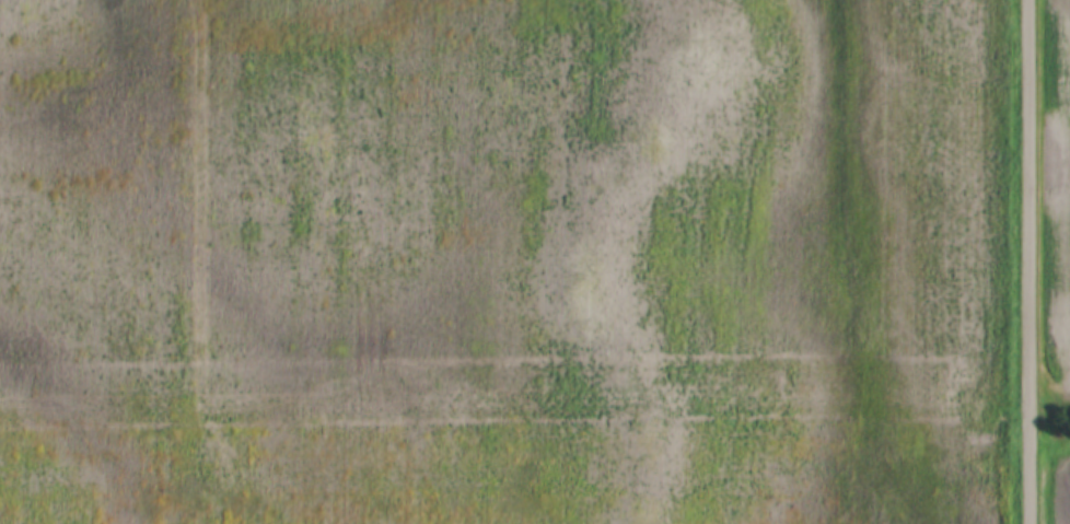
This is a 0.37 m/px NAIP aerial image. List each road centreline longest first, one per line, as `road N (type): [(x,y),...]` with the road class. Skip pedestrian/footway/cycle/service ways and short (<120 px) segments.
road 1 (residential): [(1030,523),(1031,0)]

